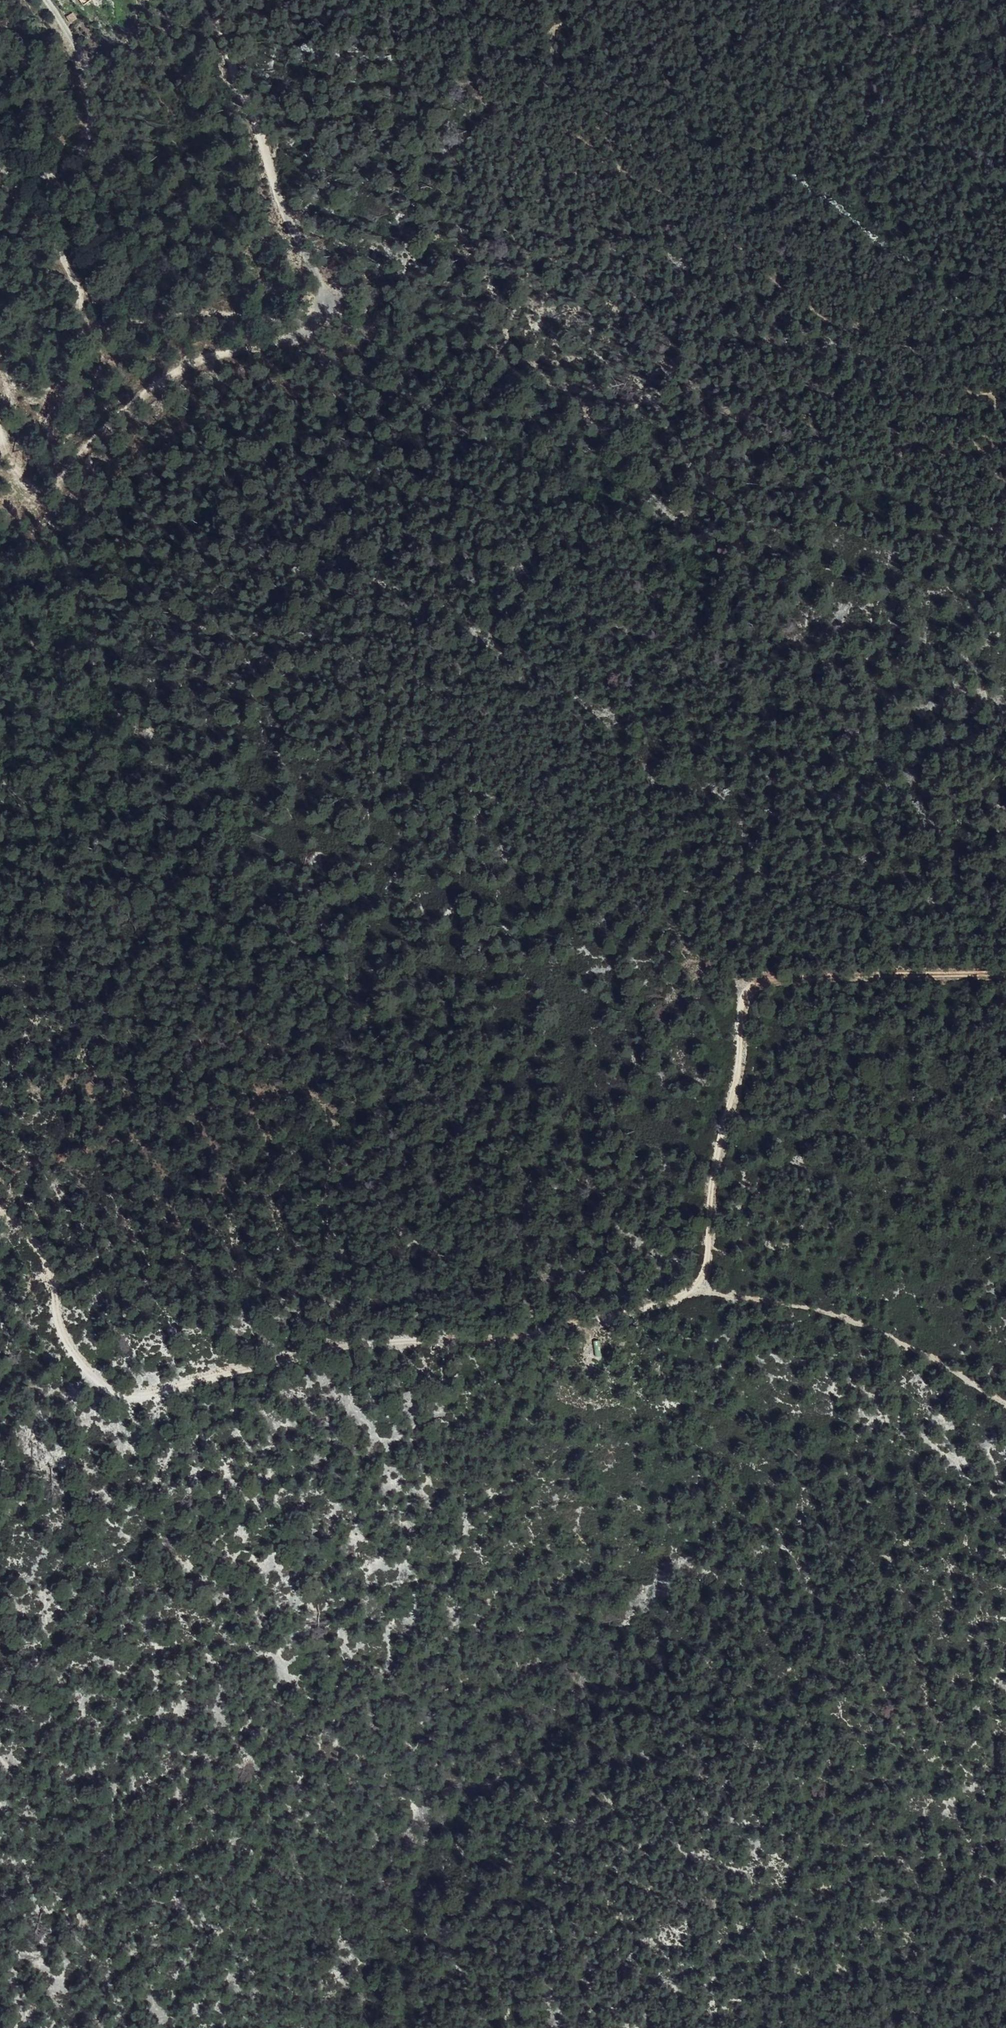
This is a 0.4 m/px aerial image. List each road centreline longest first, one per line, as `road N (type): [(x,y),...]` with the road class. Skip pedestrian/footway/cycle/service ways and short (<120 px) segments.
road 1 (track): [(0,1203),(37,1243),(76,1350),(101,1382),(144,1395),(375,1345),(550,1332),(704,1288)]
road 2 (track): [(0,403),(21,473),(46,488),(179,374),(292,338),(323,313),(325,284),(284,213),(224,34),(220,0)]
road 3 (track): [(704,1288),(708,1200),(730,1075),(758,982),(817,972),(1005,969)]
road 4 (track): [(0,160),(84,294),(91,320),(209,309),(323,313)]

